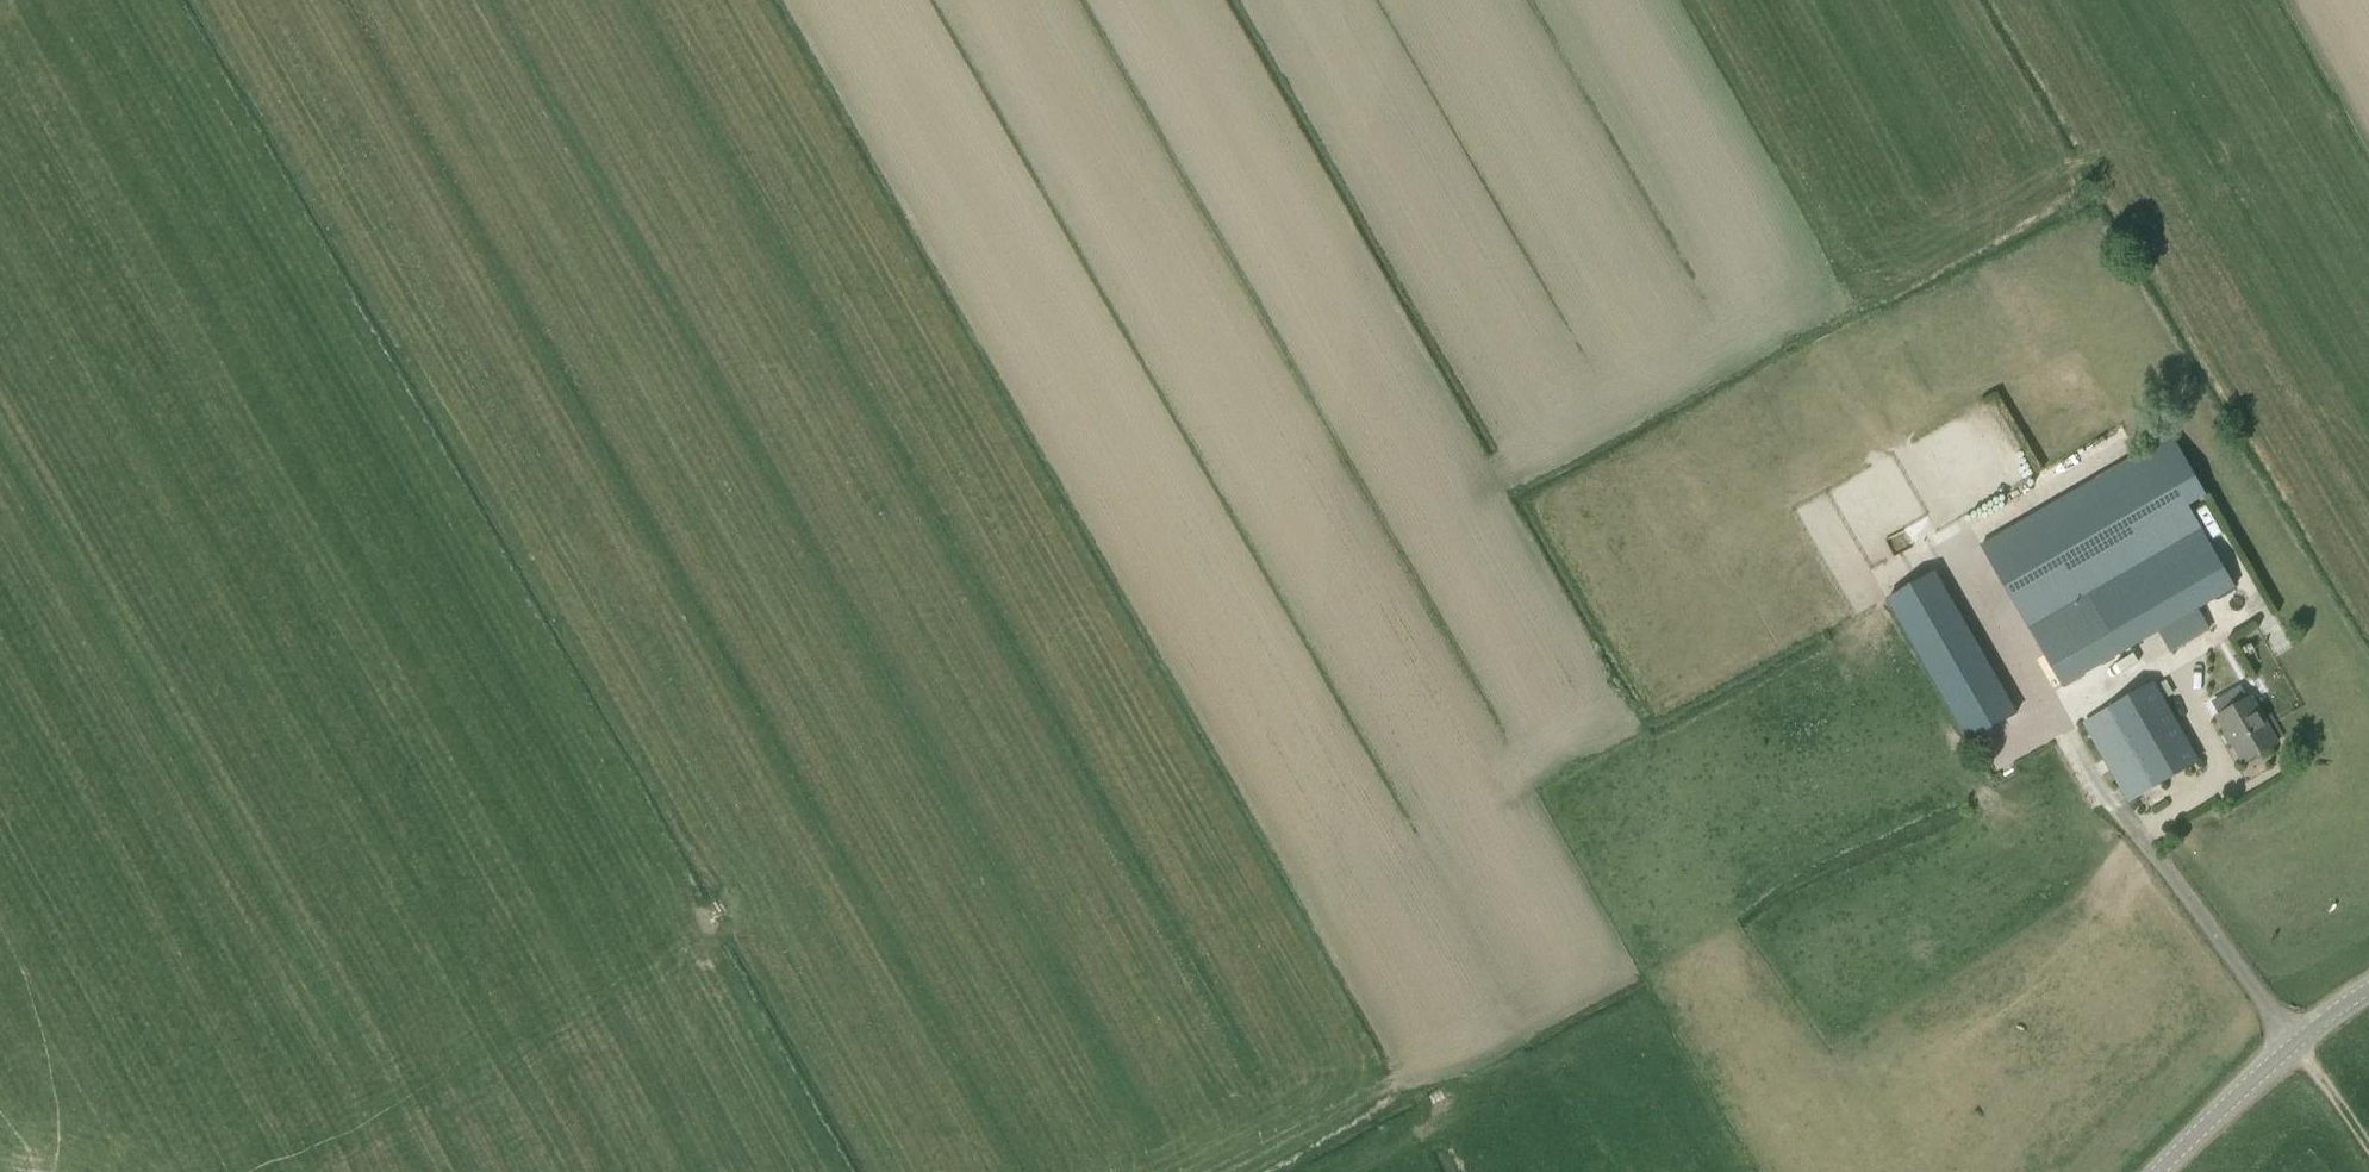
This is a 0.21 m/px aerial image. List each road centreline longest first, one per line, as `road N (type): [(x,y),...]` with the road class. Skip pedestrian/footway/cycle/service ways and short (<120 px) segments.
road 1 (tertiary): [(2156,1171),(2317,1019),(2368,988)]

